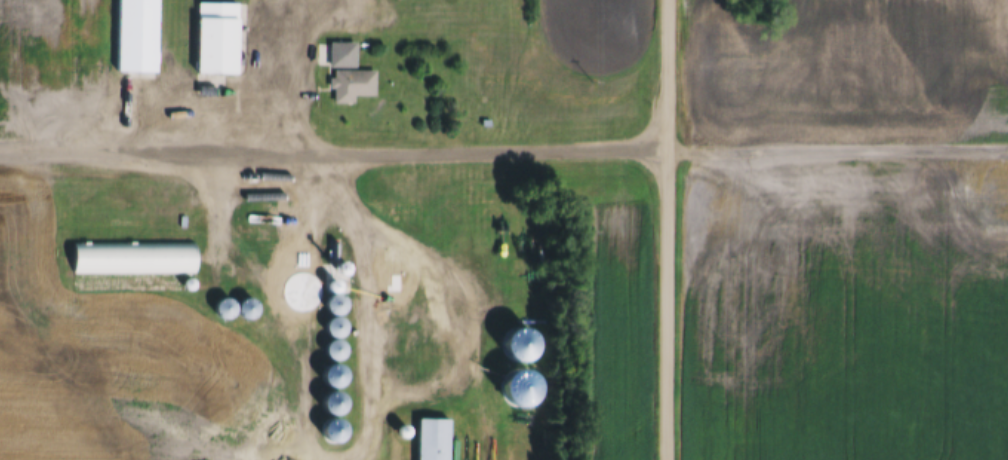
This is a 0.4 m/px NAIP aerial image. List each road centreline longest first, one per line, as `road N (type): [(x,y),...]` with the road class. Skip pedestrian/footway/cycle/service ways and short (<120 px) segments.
road 1 (residential): [(663,459),(664,0)]
road 2 (track): [(663,149),(1007,145)]

